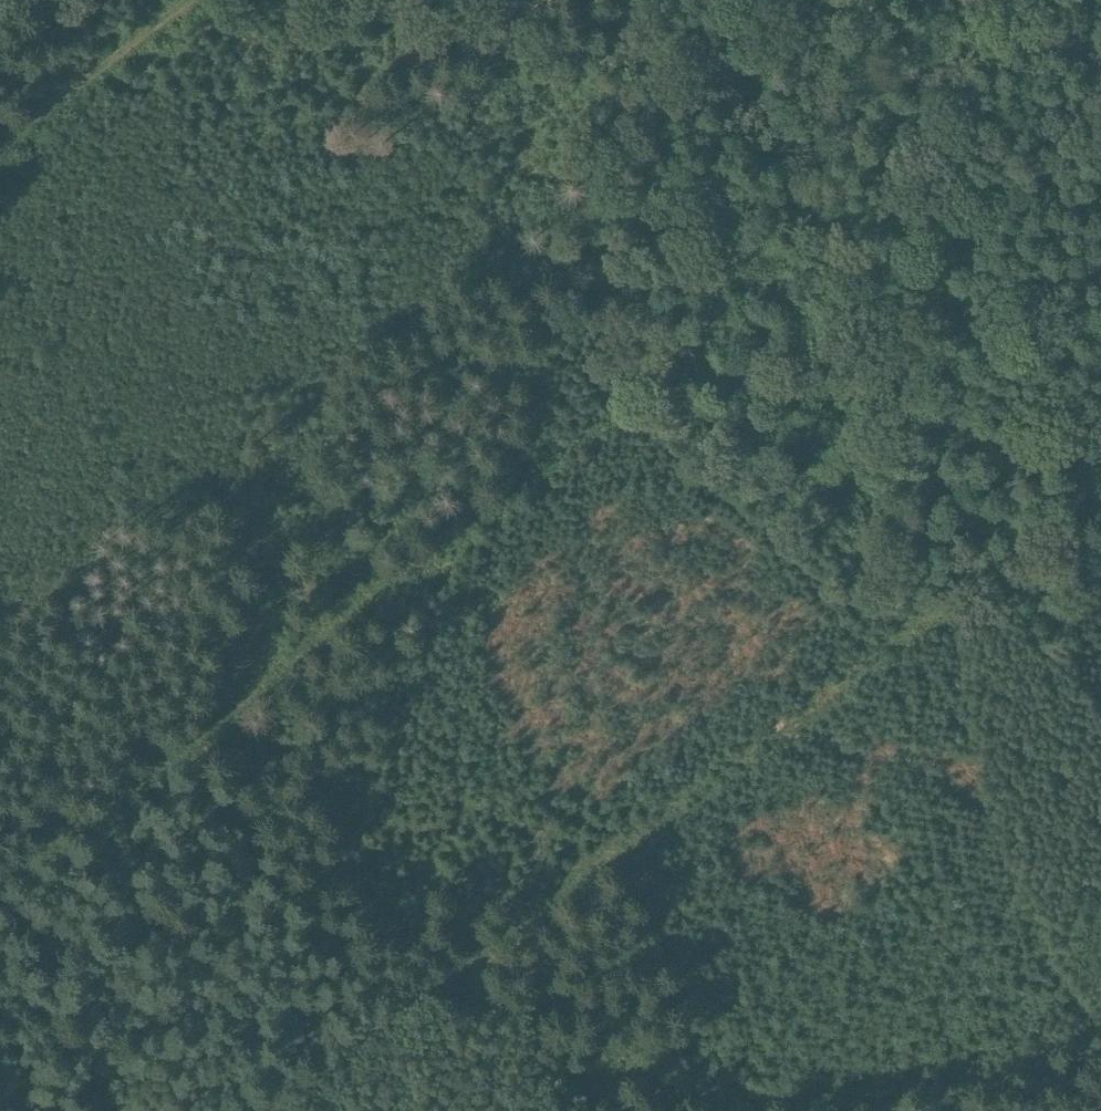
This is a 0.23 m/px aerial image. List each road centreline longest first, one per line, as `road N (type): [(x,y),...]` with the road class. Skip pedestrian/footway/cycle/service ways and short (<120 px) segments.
road 1 (track): [(0,887),(622,399),(895,642)]
road 2 (track): [(259,1110),(783,734),(895,642)]
road 3 (track): [(0,150),(190,0)]

